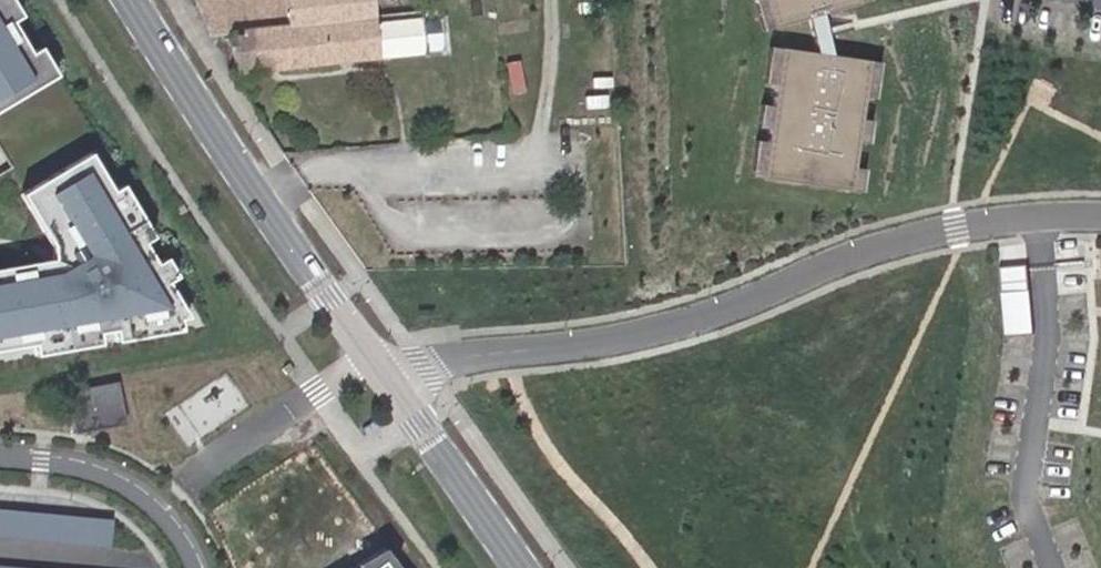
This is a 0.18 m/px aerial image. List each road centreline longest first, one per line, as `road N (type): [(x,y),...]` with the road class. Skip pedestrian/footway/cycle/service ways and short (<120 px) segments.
road 1 (residential): [(1100,217),(1038,216),(957,229),(656,331),(423,366),(389,380)]
road 2 (tertiary): [(131,0),(217,138),(389,380)]
road 3 (residential): [(0,459),(87,472),(120,486),(169,525),(193,567)]
road 4 (tertiary): [(389,380),(521,567)]

